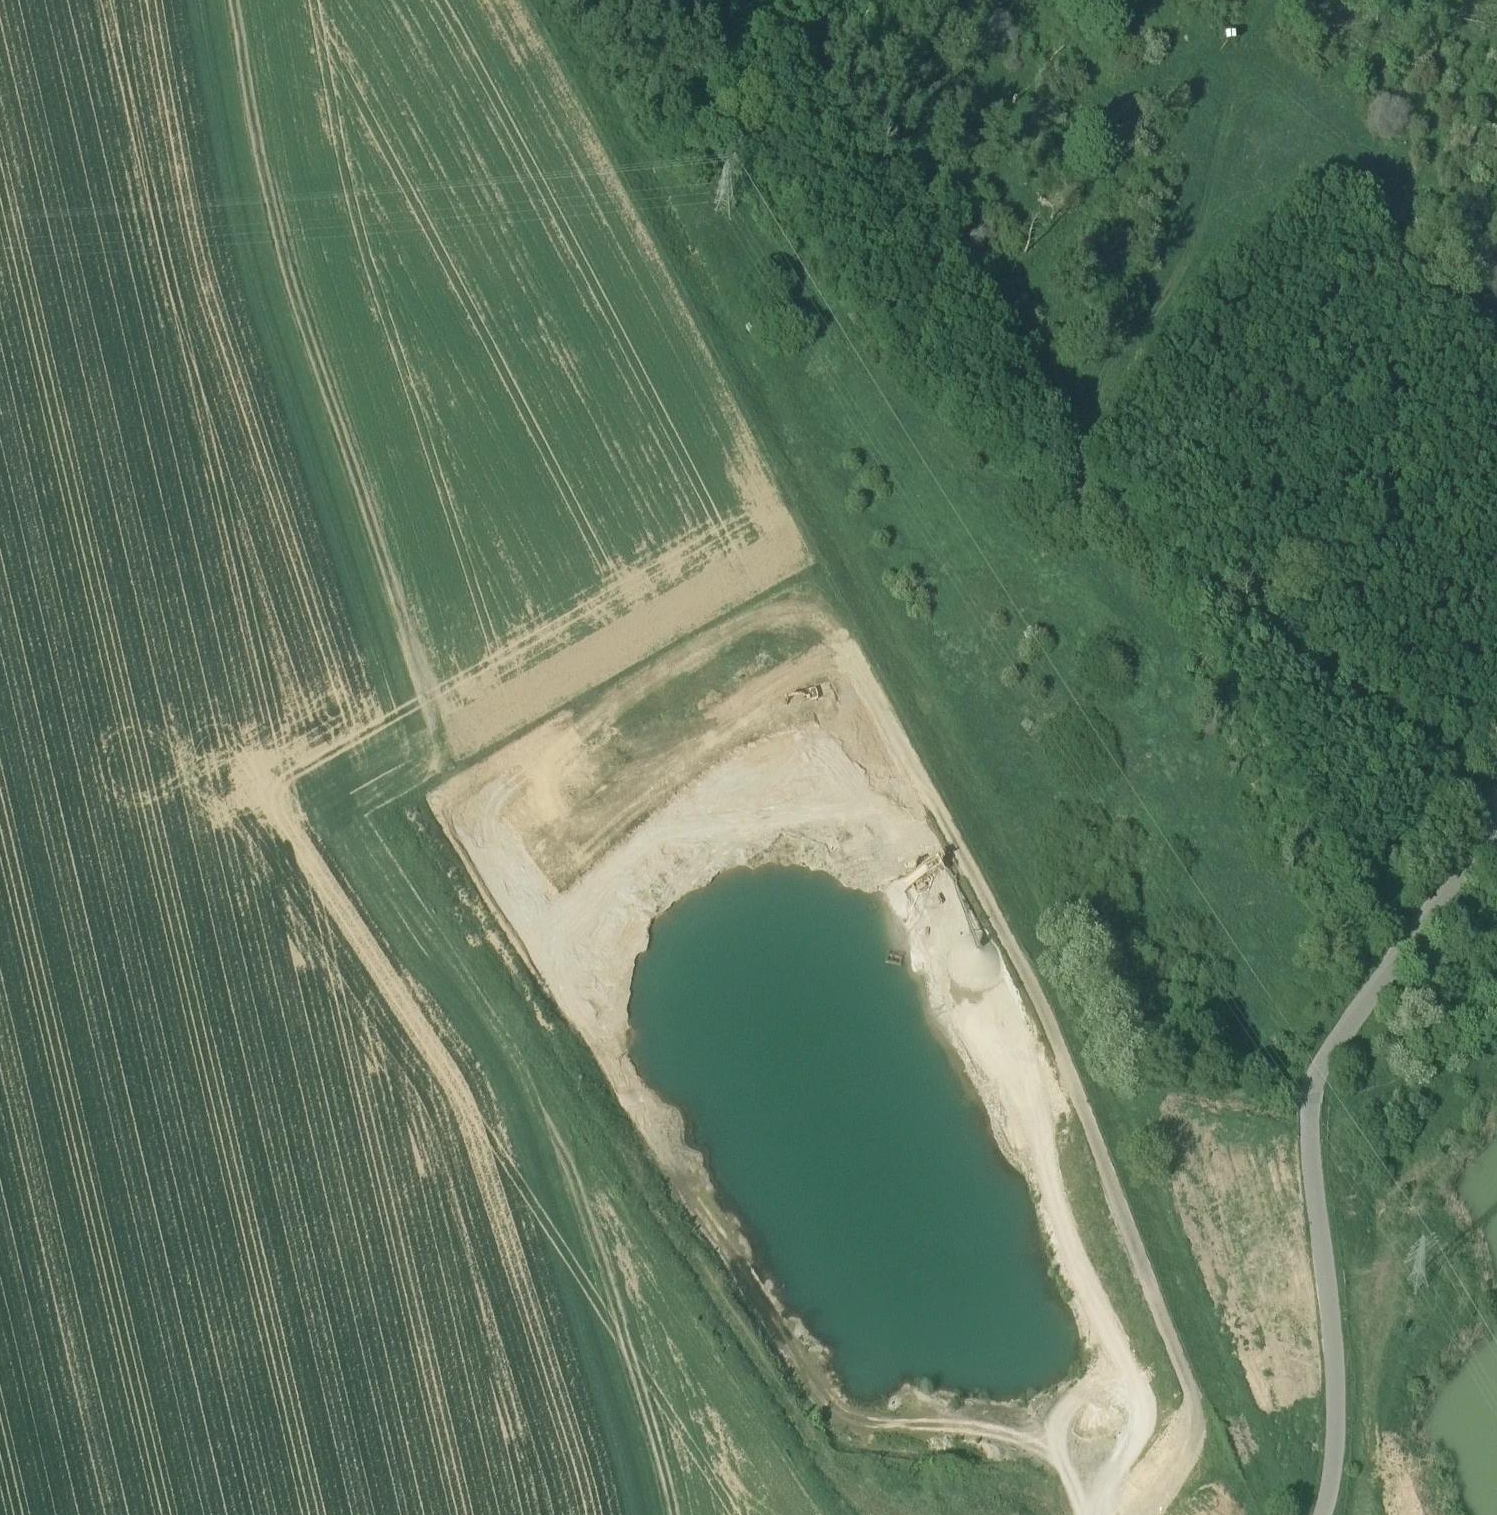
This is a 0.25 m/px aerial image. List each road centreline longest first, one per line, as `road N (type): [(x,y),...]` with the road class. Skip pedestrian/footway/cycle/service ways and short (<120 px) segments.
road 1 (track): [(243,0),(266,136),(455,764)]
road 2 (tertiary): [(1496,825),(1324,1063),(1312,1097),(1337,1386),(1335,1468),(1323,1514)]

